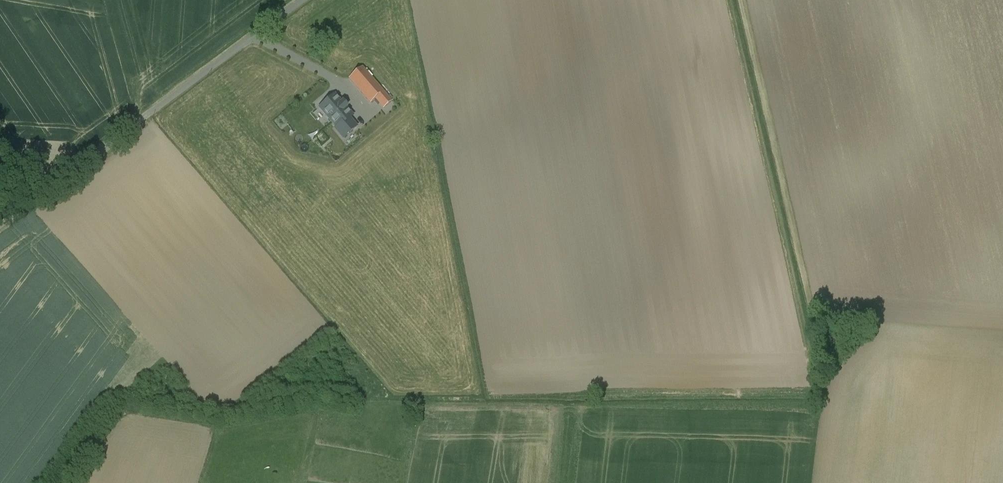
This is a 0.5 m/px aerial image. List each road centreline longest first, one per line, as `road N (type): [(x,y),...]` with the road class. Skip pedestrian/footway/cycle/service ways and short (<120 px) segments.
road 1 (unclassified): [(300,0),(0,225)]

